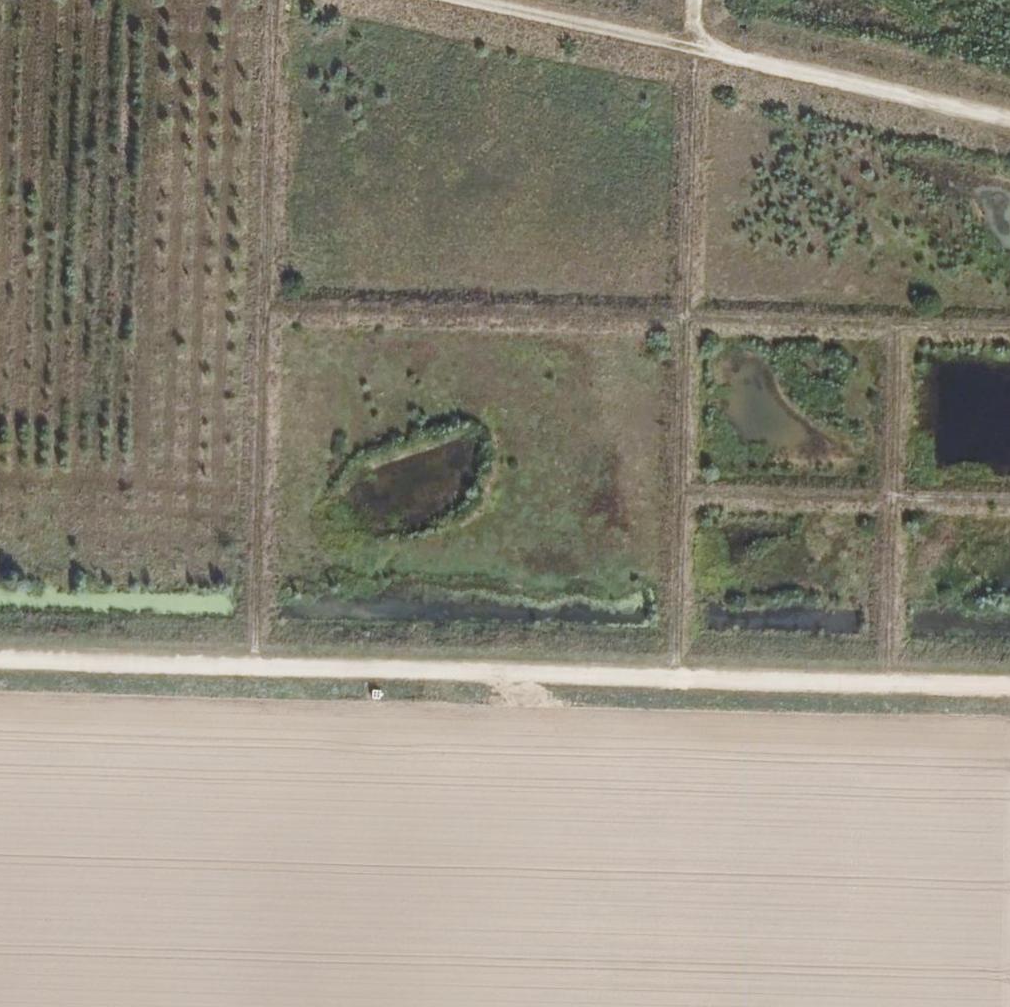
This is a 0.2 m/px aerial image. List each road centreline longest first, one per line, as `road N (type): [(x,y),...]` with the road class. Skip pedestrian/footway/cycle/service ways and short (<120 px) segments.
road 1 (track): [(1009,680),(0,655)]
road 2 (track): [(1009,118),(475,0)]

